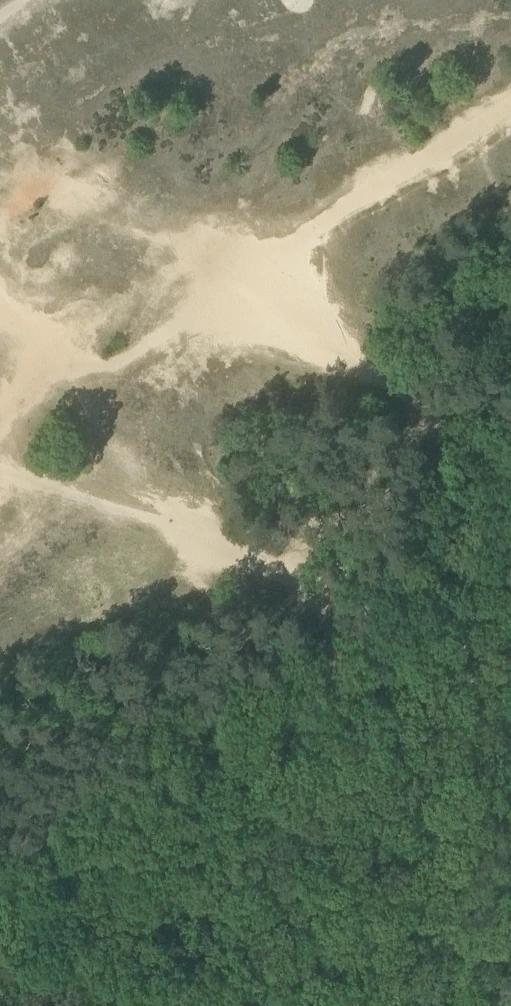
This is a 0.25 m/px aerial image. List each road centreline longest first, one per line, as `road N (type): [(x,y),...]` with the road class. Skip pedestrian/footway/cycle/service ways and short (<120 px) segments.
road 1 (track): [(54,358),(240,277),(510,114)]

